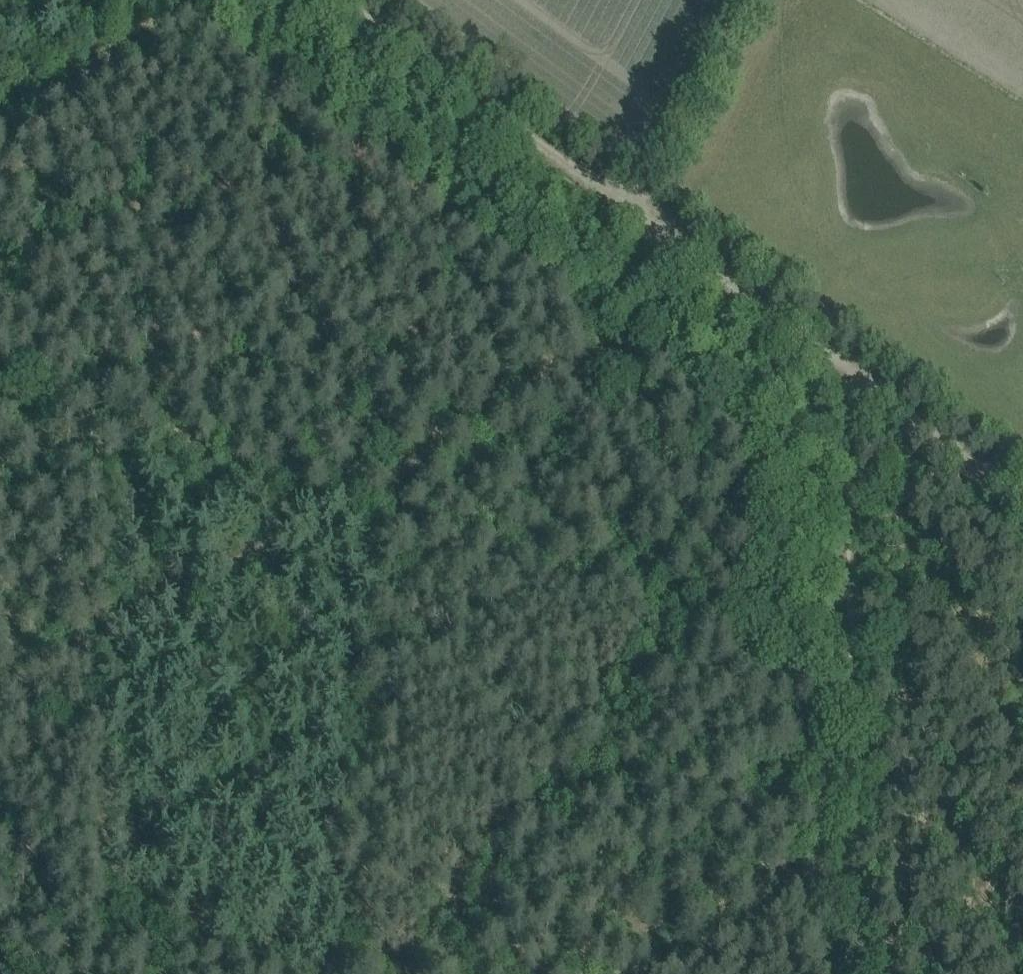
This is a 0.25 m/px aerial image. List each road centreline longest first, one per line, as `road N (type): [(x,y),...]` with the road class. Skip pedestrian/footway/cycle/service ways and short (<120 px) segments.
road 1 (track): [(344,0),(1022,497)]
road 2 (track): [(852,392),(857,713)]
road 3 (track): [(617,219),(736,0)]
road 4 (track): [(0,121),(200,9)]
road 5 (track): [(852,883),(807,897),(651,973)]
road 6 (track): [(857,713),(852,883)]

